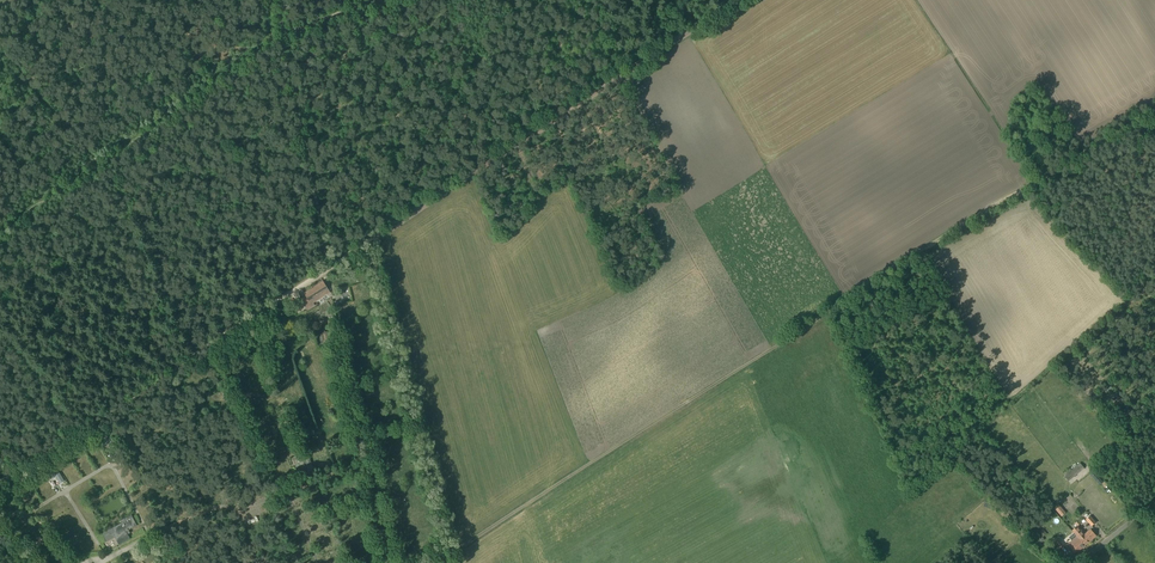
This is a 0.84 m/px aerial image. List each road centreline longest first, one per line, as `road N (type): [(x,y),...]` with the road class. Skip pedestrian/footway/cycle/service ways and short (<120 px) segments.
road 1 (track): [(436,562),(1154,108)]
road 2 (track): [(328,261),(748,0)]
road 3 (track): [(0,477),(328,261)]

